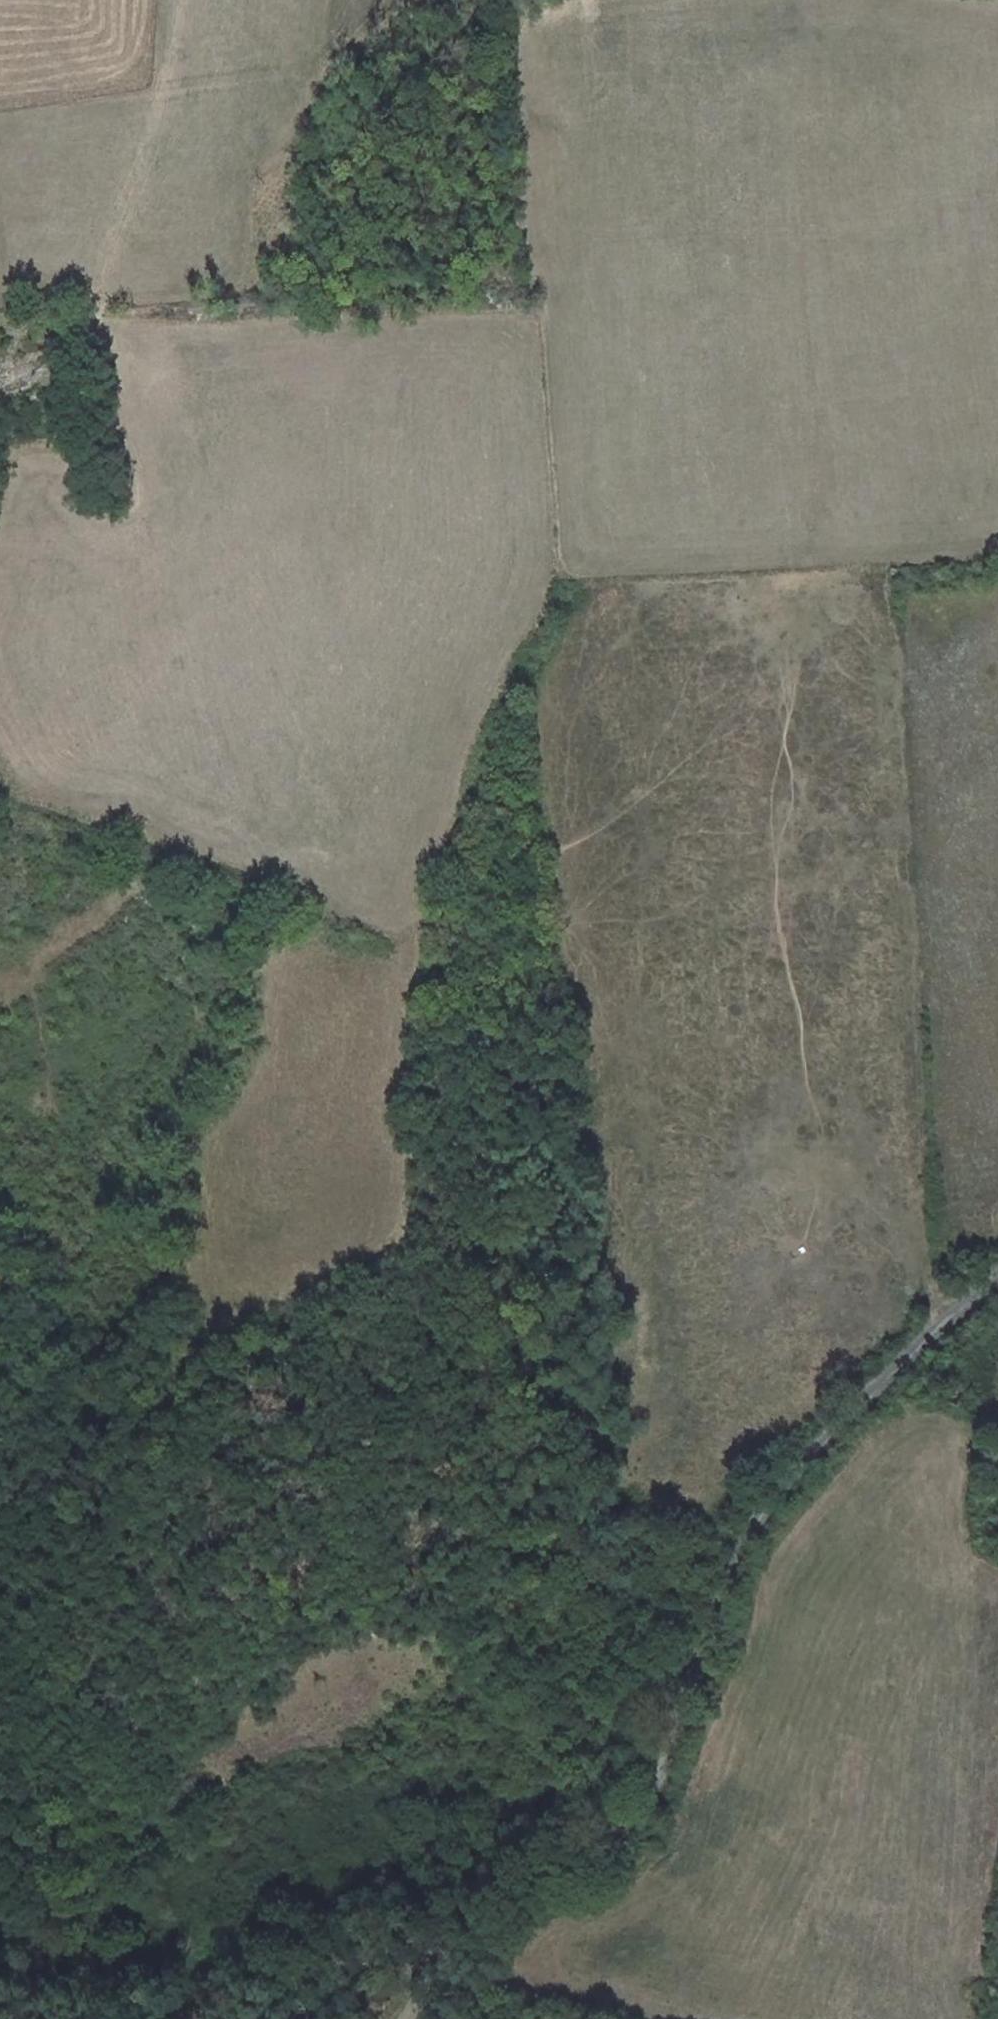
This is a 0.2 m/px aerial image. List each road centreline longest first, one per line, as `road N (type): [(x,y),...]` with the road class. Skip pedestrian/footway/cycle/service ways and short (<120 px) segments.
road 1 (unclassified): [(407,2018),(445,1944),(479,1905),(514,1879),(604,1844),(656,1793),(718,1591),(750,1534),(901,1363),(997,1282)]
road 2 (track): [(445,1944),(152,1999),(0,1965)]

